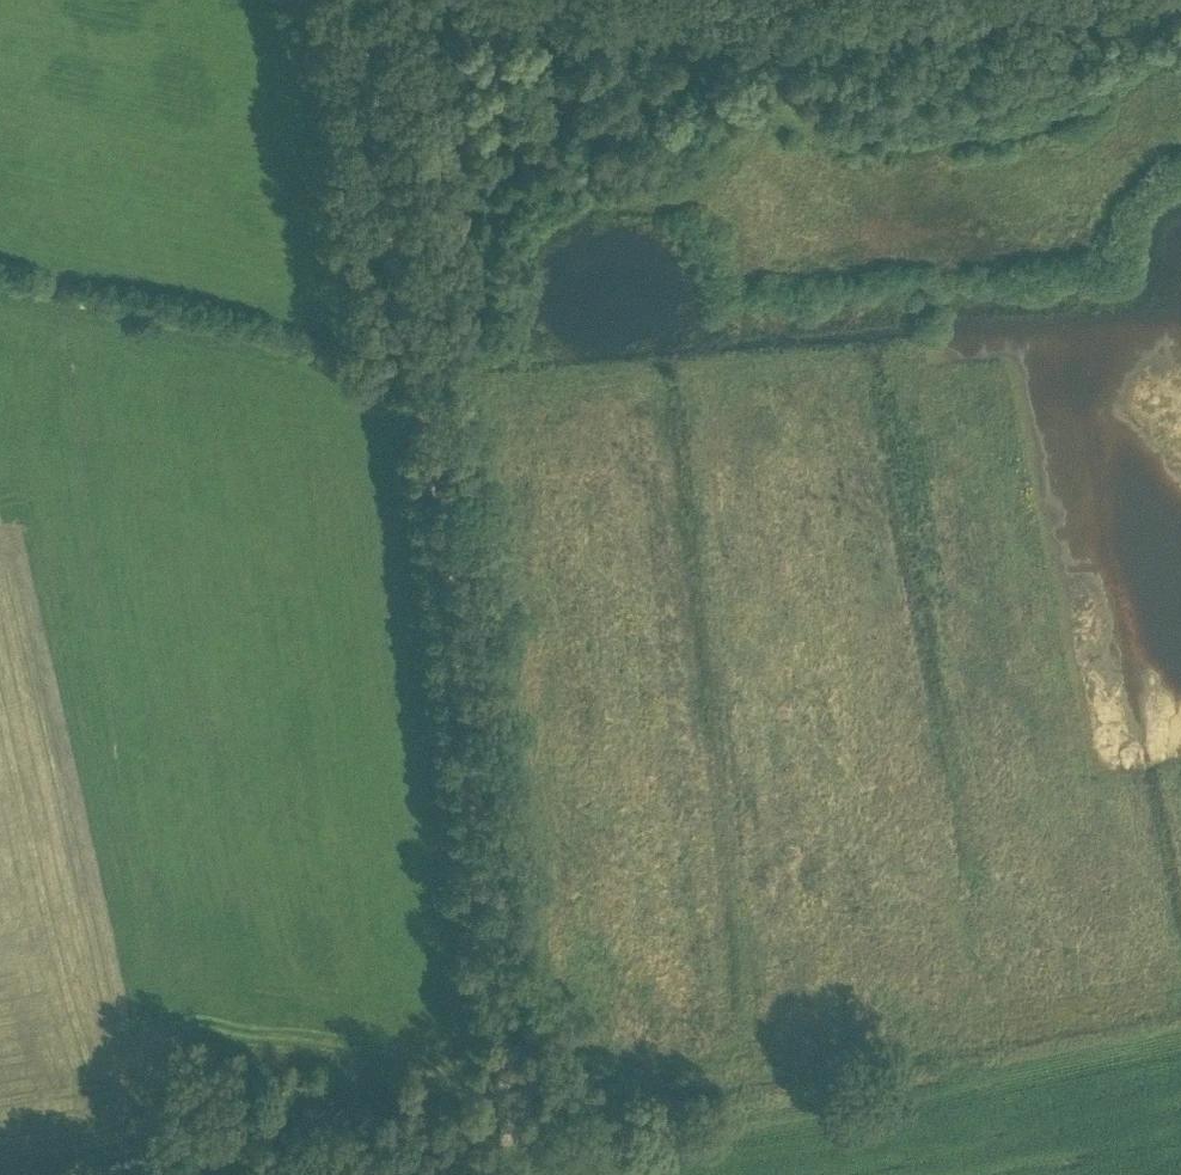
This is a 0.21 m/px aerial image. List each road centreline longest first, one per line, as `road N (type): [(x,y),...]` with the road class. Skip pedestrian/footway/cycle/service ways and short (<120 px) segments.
road 1 (track): [(363,0),(515,1174)]
road 2 (track): [(676,194),(788,87),(796,38),(821,0)]

